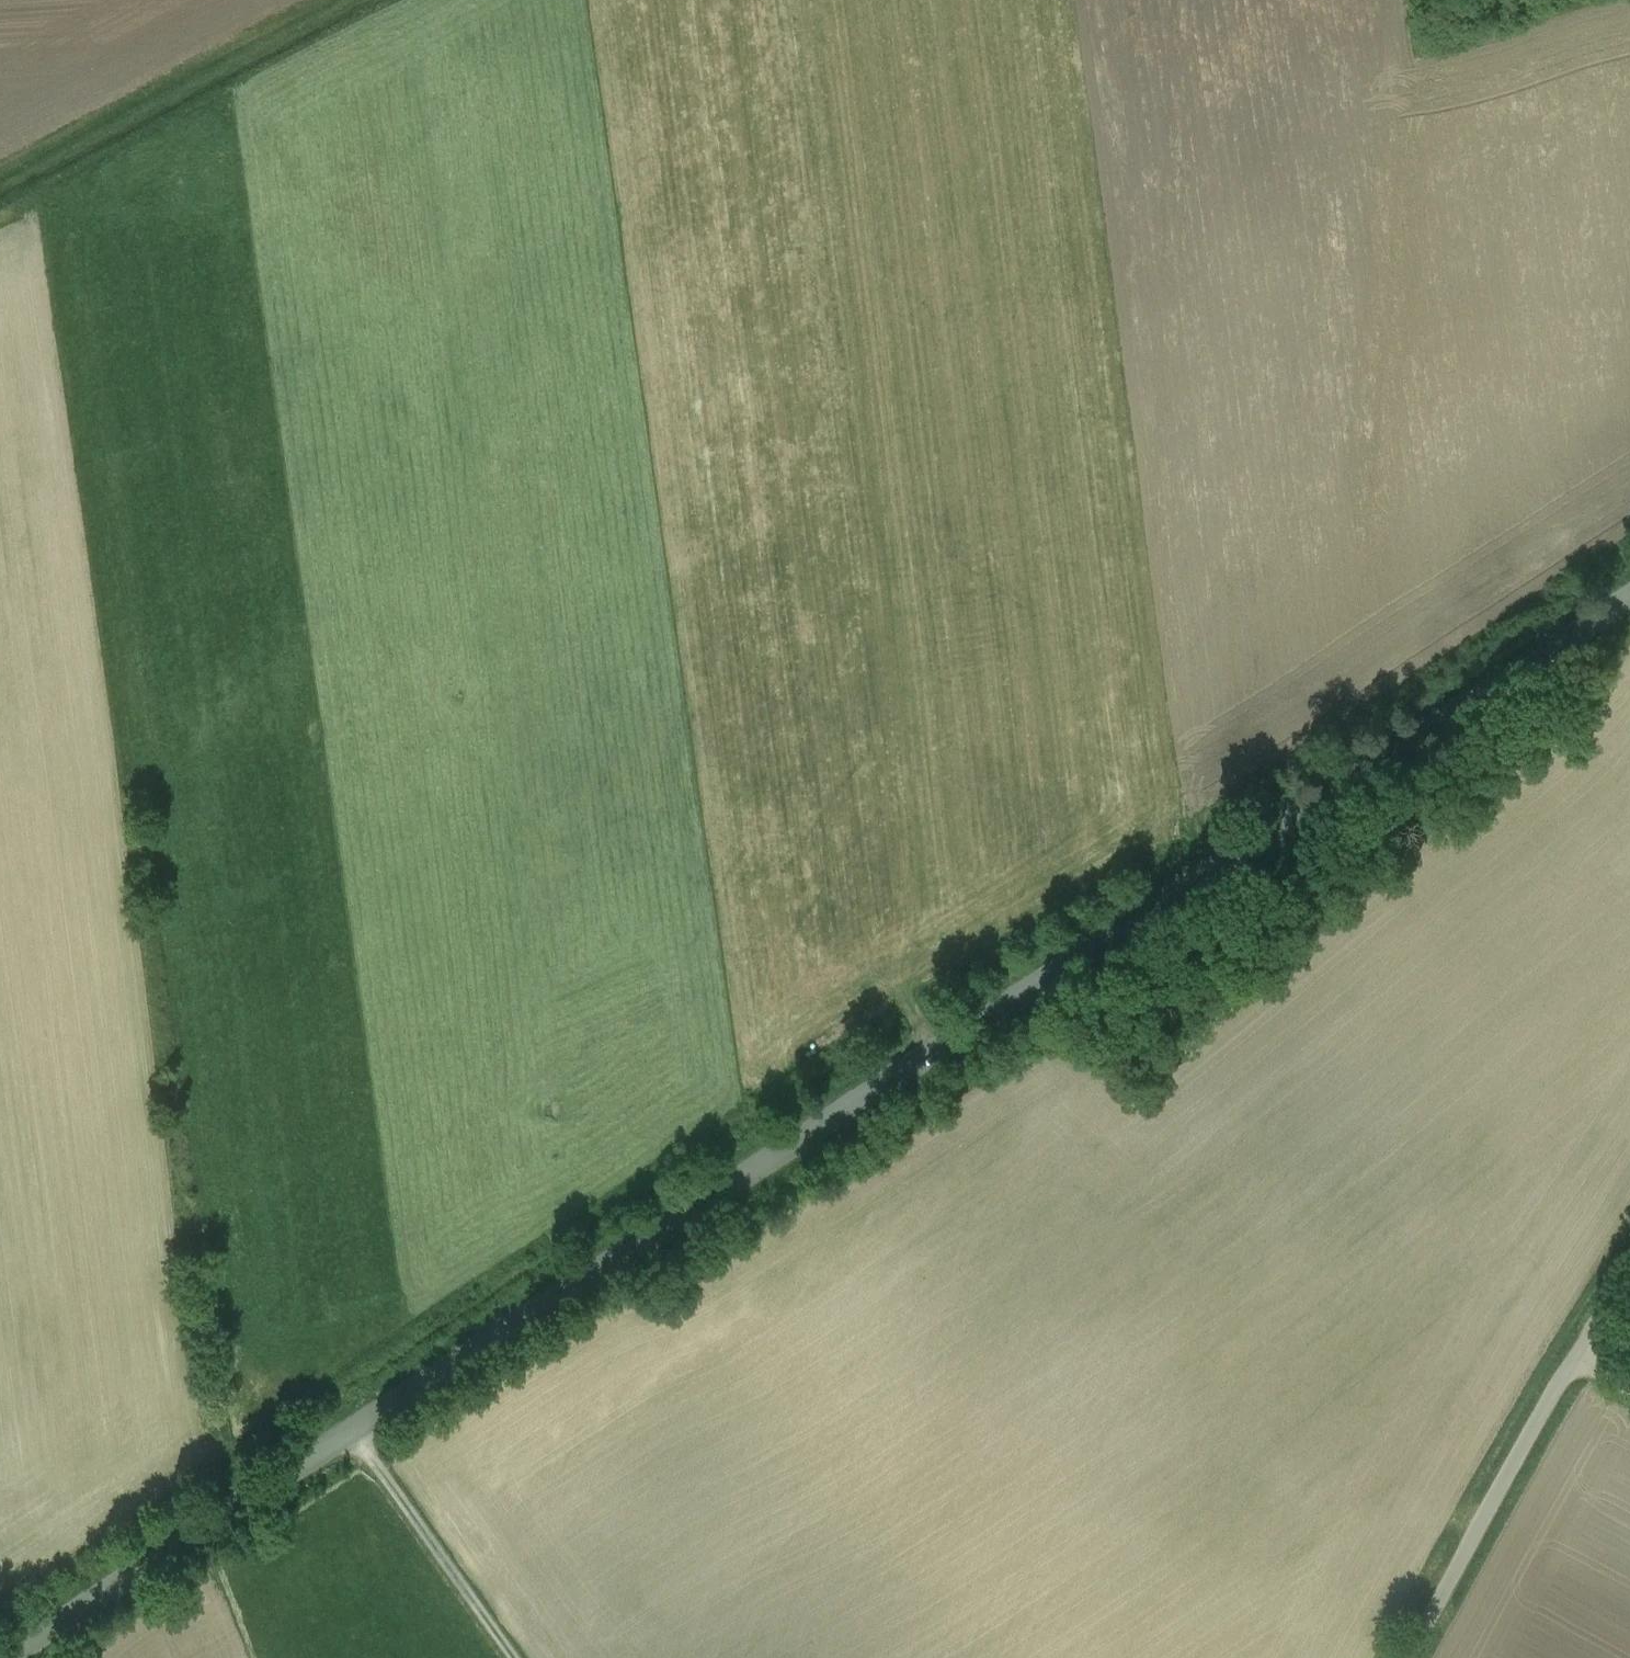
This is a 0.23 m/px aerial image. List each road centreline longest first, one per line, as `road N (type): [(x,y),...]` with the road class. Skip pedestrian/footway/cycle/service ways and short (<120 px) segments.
road 1 (unclassified): [(7,1657),(1629,601)]
road 2 (unclassified): [(1407,1657),(1575,1356),(1629,1274)]

